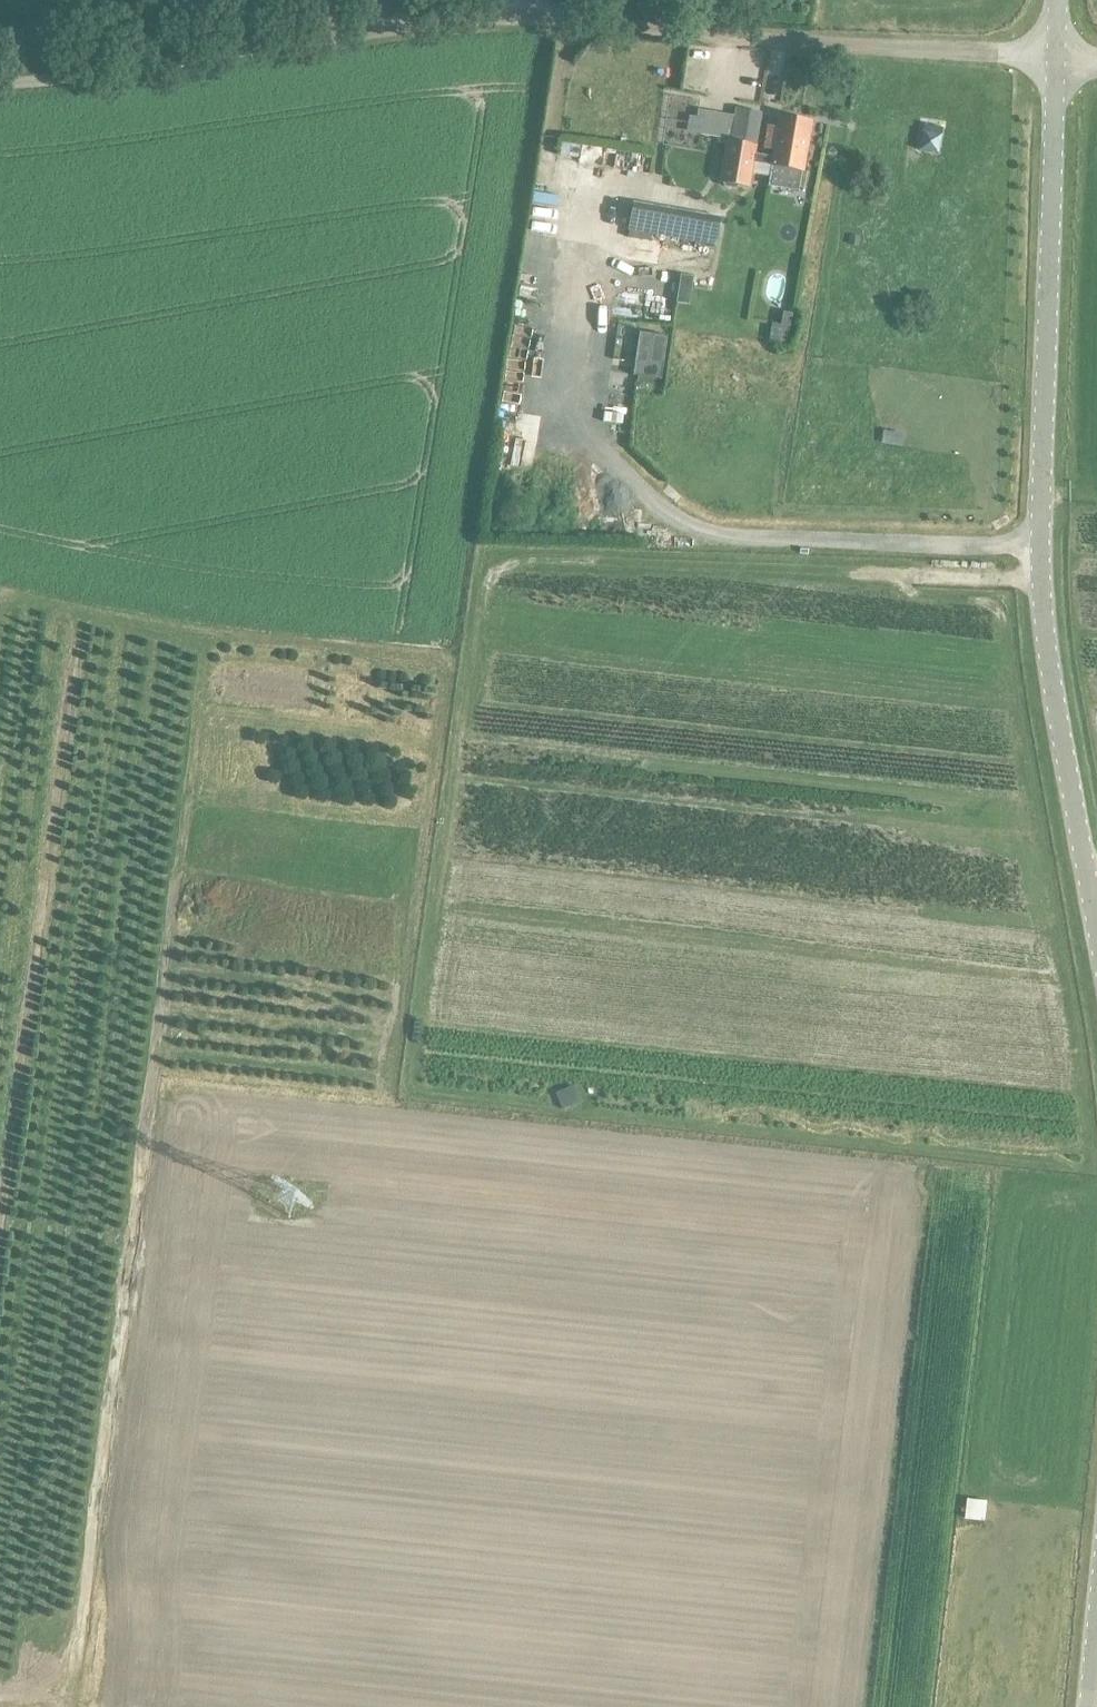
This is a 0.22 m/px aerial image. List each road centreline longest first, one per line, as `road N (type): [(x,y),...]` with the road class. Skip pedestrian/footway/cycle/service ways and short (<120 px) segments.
road 1 (track): [(1096,67),(499,22),(421,24),(0,78)]
road 2 (unclassified): [(1096,930),(1045,624),(1055,0)]

